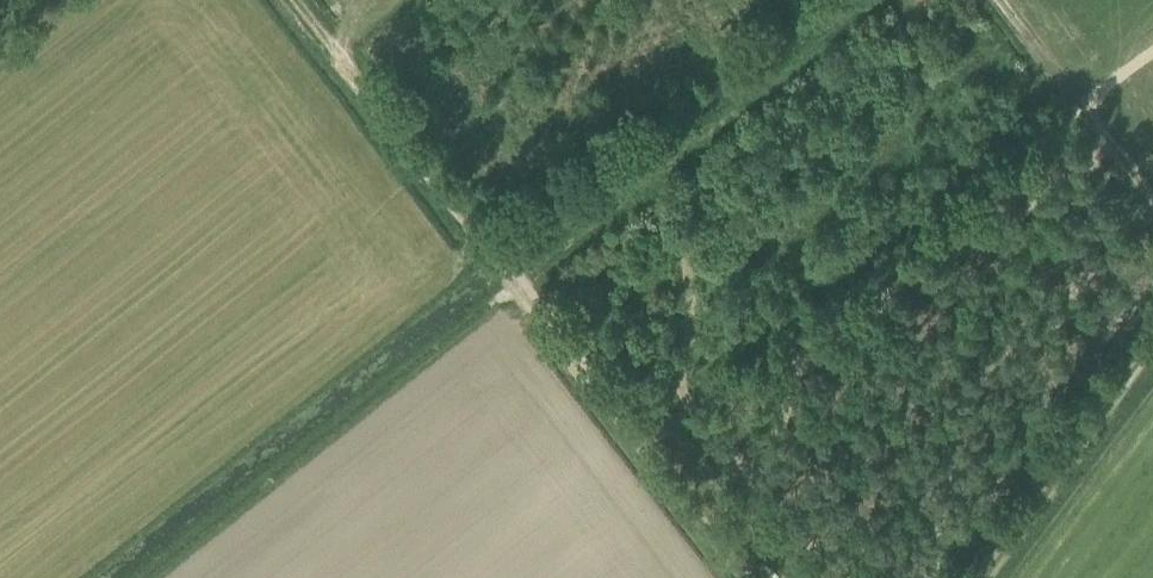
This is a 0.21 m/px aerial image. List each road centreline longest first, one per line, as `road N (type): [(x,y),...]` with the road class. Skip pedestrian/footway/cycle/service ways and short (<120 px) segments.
road 1 (track): [(143,577),(868,0)]
road 2 (track): [(459,217),(754,577)]
road 3 (track): [(459,217),(289,0)]
road 4 (track): [(998,577),(1152,367)]
road 5 (track): [(1075,113),(1000,0)]

